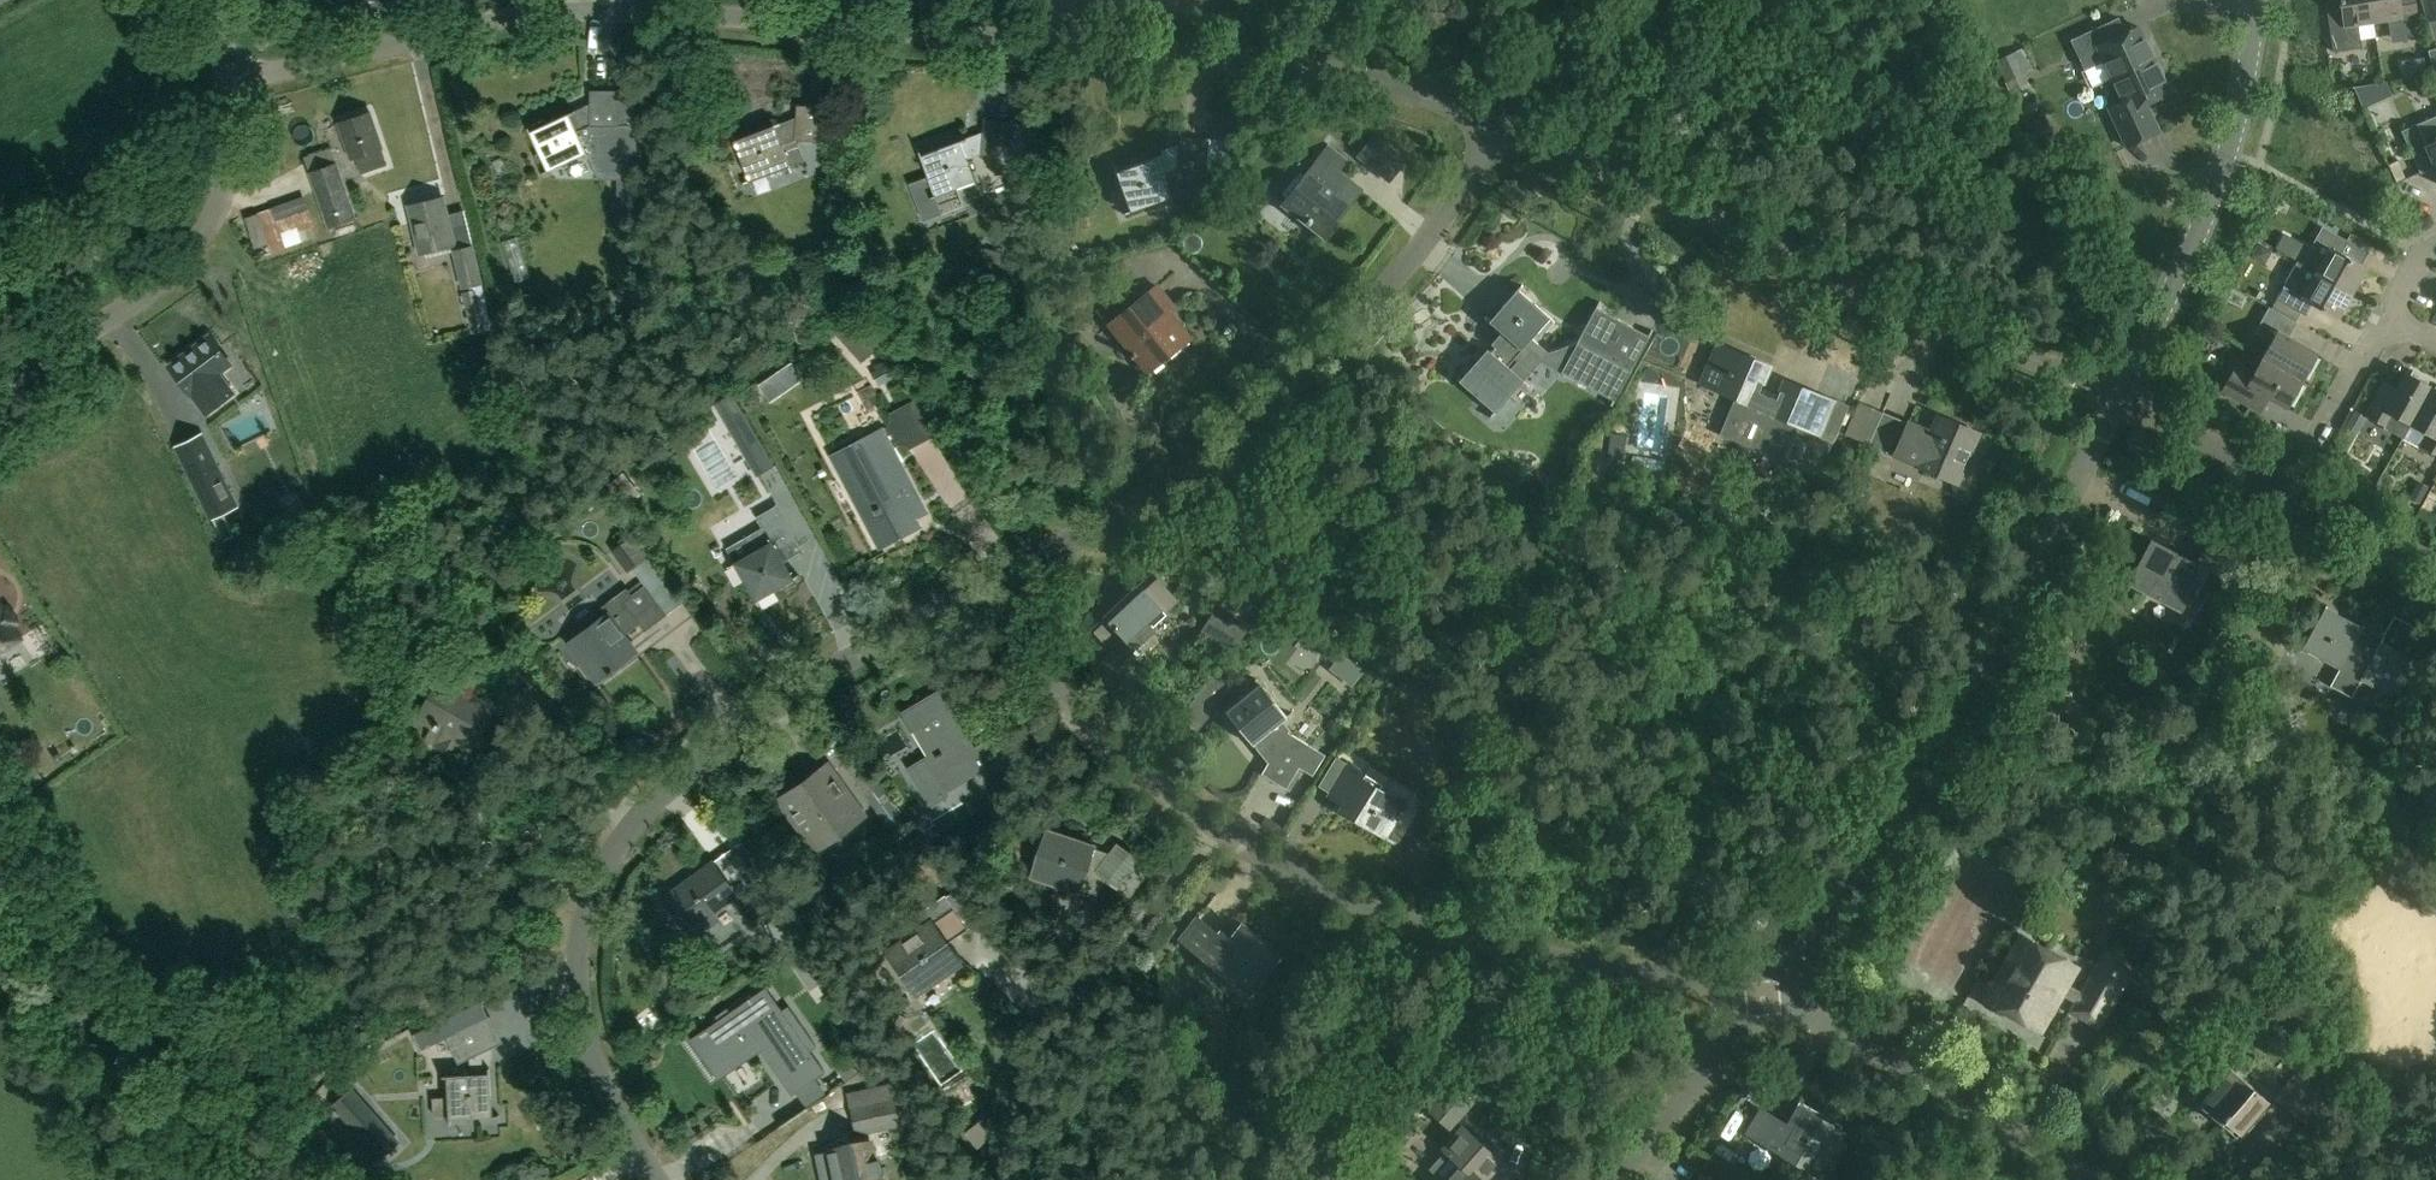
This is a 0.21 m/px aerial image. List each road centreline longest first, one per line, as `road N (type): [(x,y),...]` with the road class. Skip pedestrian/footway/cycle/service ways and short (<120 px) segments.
road 1 (unclassified): [(1507,125),(1327,68),(679,11),(538,11),(227,81)]
road 2 (residential): [(1773,992),(1500,945),(1400,919),(1291,872),(1143,772),(1040,671),(979,590)]
road 3 (residential): [(659,1179),(605,1091),(576,978),(586,919),(620,840),(658,797),(739,733),(832,670),(979,590)]
road 4 (residential): [(979,590),(1111,520),(1230,438),(1387,287),(1507,125)]
road 5 (residential): [(1773,992),(1936,750),(2120,395)]
road 6 (residential): [(2120,395),(1507,125)]
road 7 (residential): [(2120,395),(2229,148),(2257,0)]
road 8 (unclassified): [(0,387),(158,285),(195,246),(217,208),(225,170),(227,81)]
road 9 (residential): [(2087,1179),(1931,1080),(1773,992)]
road 10 (unclassified): [(179,1179),(0,863)]
road 11 (residential): [(2435,564),(2120,395)]
road 12 (residential): [(1631,1179),(1773,992)]
road 13 (residential): [(2393,312),(2316,444)]

